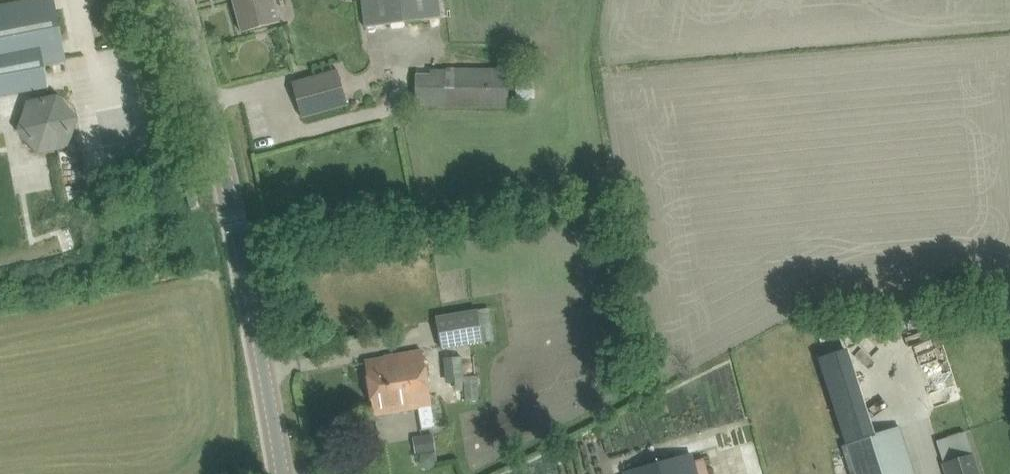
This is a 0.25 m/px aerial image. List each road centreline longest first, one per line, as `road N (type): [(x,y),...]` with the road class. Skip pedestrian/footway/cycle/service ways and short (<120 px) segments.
road 1 (secondary): [(283,473),(236,221),(181,0)]

